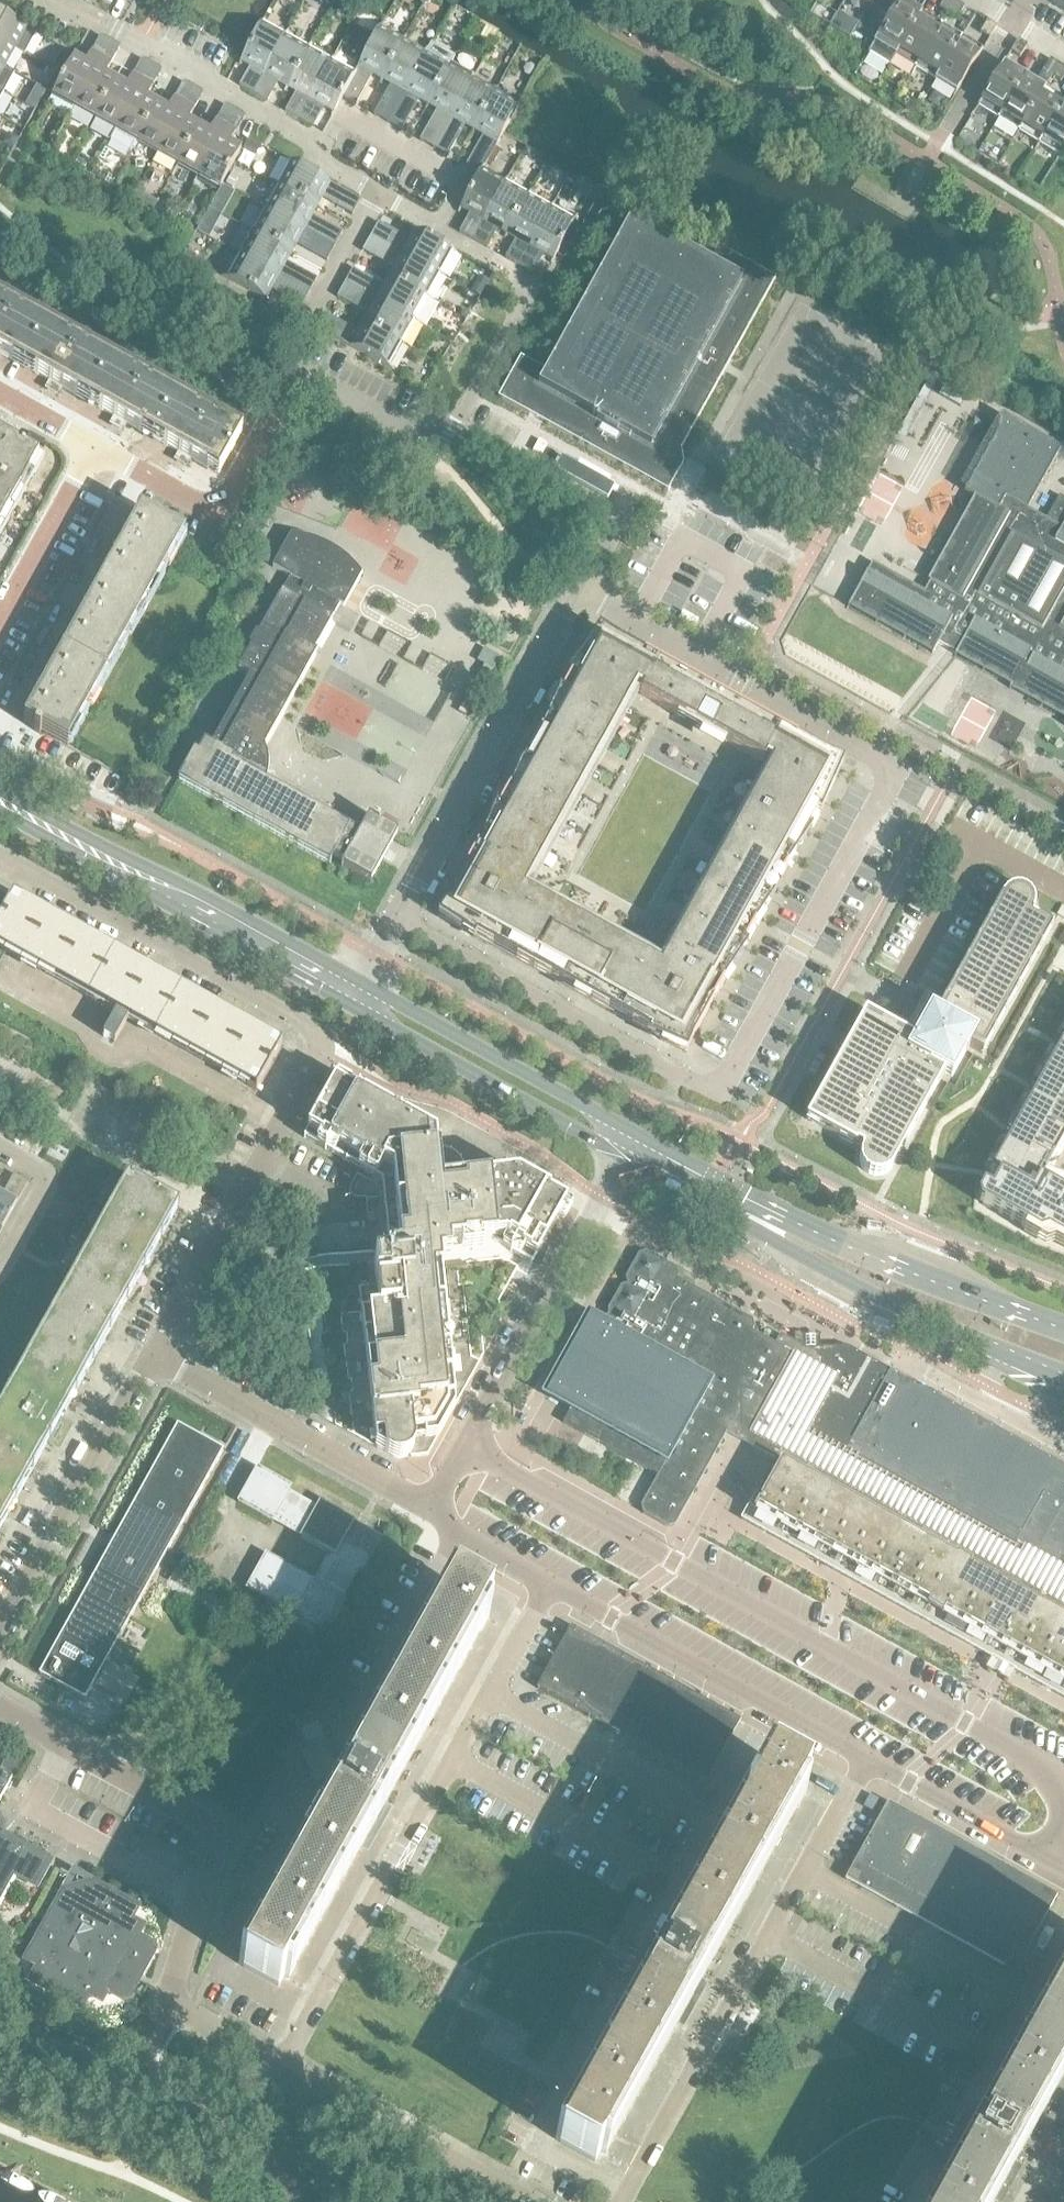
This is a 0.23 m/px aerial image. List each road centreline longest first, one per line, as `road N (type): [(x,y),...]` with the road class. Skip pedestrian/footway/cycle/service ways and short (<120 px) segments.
road 1 (residential): [(739,679),(897,768),(716,1092),(397,922)]
road 2 (residential): [(156,1356),(328,1039),(0,857)]
road 3 (residential): [(285,2067),(168,1999),(212,1841),(209,1822),(0,1706)]
road 4 (residential): [(285,2067),(553,1588)]
road 5 (residential): [(622,2201),(866,1758)]
road 6 (tertiary): [(620,1159),(876,1294),(1063,1377)]
road 7 (tertiary): [(1063,1326),(863,1248),(637,1131)]
road 8 (tertiary): [(365,983),(0,782)]
road 9 (tertiary): [(0,812),(352,1008)]
road 10 (residential): [(432,1509),(620,1159)]
road 11 (residential): [(378,193),(324,163),(324,147),(61,0)]
road 12 (residential): [(575,590),(397,922)]
road 13 (residential): [(866,1758),(553,1588)]
road 14 (residential): [(0,1645),(156,1356)]
road 15 (residential): [(432,1509),(156,1356)]
road 16 (tertiary): [(637,1131),(365,983)]
road 17 (tertiary): [(352,1008),(620,1159)]
road 18 (residential): [(527,2201),(285,2067)]
road 19 (residential): [(575,590),(614,519),(463,436)]
road 20 (residential): [(102,451),(201,505),(227,497),(267,421)]
road 21 (residential): [(1063,1866),(866,1758)]
road 22 (residential): [(0,634),(102,451)]
road 23 (residential): [(292,369),(294,343),(378,193)]
road 24 (residential): [(739,679),(575,590)]
road 25 (residential): [(463,436),(405,428),(292,369)]
road 26 (residential): [(533,283),(378,193)]
road 27 (residential): [(0,1144),(53,1173),(0,1269)]
road 28 (residential): [(553,1588),(458,1535),(432,1509)]
road 29 (residential): [(114,814),(0,754)]

